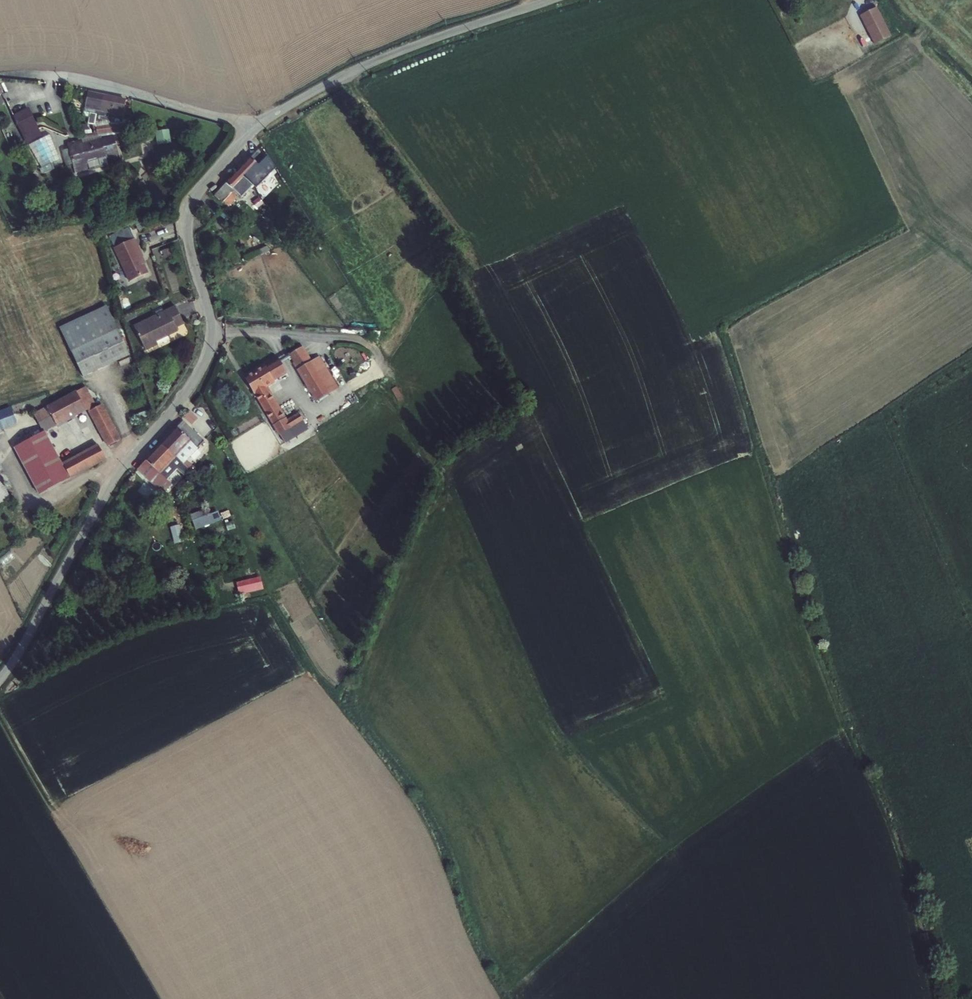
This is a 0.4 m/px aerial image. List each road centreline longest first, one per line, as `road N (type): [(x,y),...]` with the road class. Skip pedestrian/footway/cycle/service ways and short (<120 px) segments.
road 1 (unclassified): [(0,678),(122,468),(198,372),(211,320),(189,208),(258,126)]
road 2 (unclassified): [(258,126),(366,64),(548,0)]
road 3 (unclassified): [(258,126),(79,79),(16,74)]

